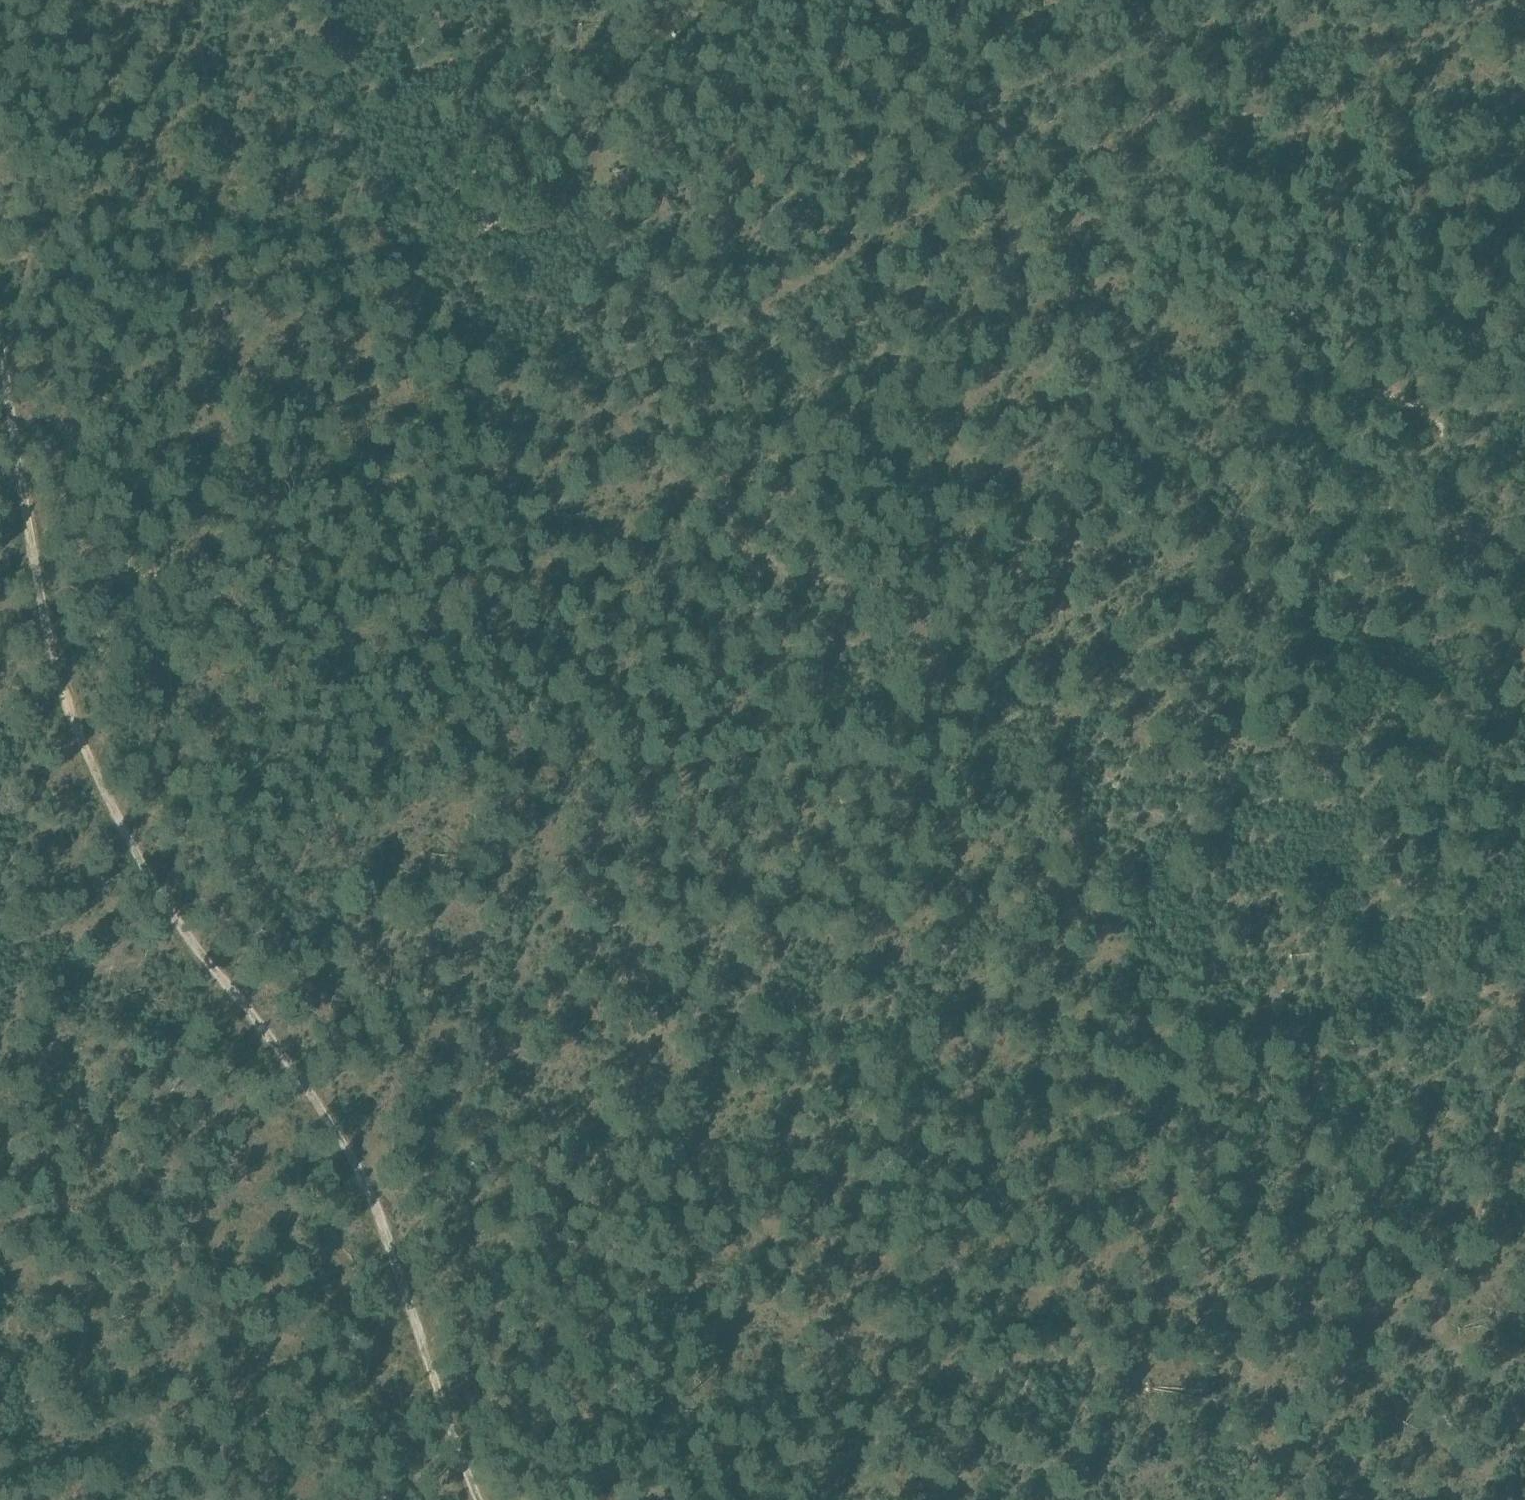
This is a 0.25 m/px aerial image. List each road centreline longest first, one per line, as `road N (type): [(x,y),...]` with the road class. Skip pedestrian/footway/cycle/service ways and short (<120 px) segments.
road 1 (track): [(0,350),(52,644),(97,771),(155,887),(375,1210),(478,1499)]
road 2 (track): [(1524,1480),(1502,1481),(1485,1467),(1440,1320),(1442,1286),(1486,1194),(1501,1100),(1524,1055)]

